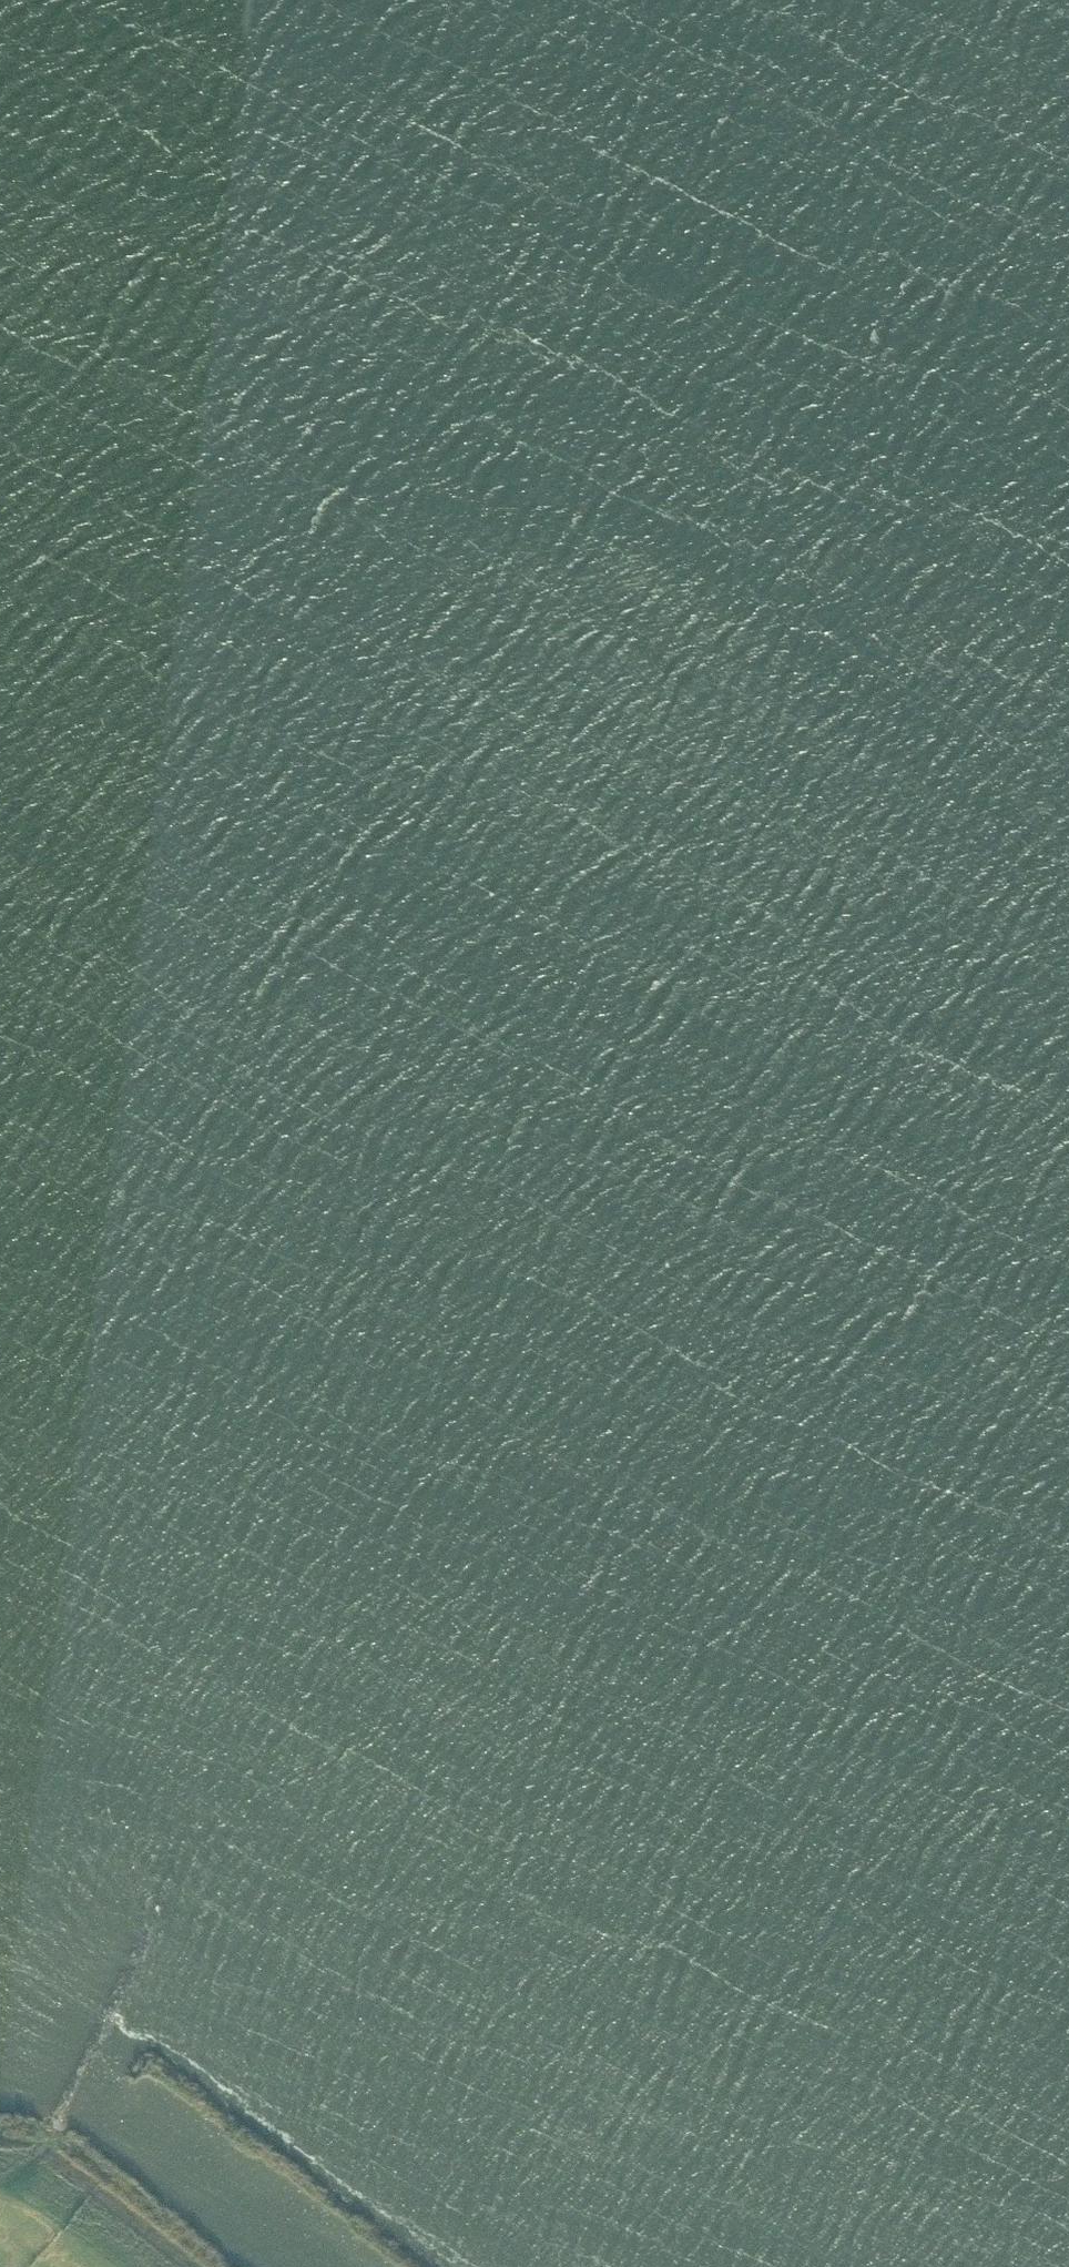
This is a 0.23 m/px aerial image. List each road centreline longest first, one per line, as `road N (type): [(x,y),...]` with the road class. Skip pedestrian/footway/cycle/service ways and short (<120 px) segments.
road 1 (track): [(0,2189),(115,2266)]

